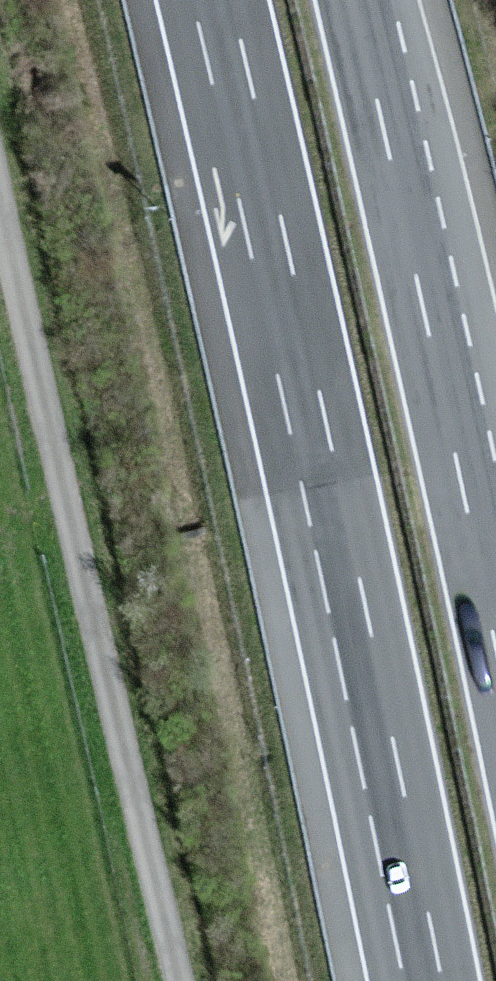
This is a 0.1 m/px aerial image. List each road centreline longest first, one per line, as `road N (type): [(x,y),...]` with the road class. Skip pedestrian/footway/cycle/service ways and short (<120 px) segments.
road 1 (motorway): [(211,0),(375,737),(421,980)]
road 2 (motorway): [(495,632),(355,0)]

